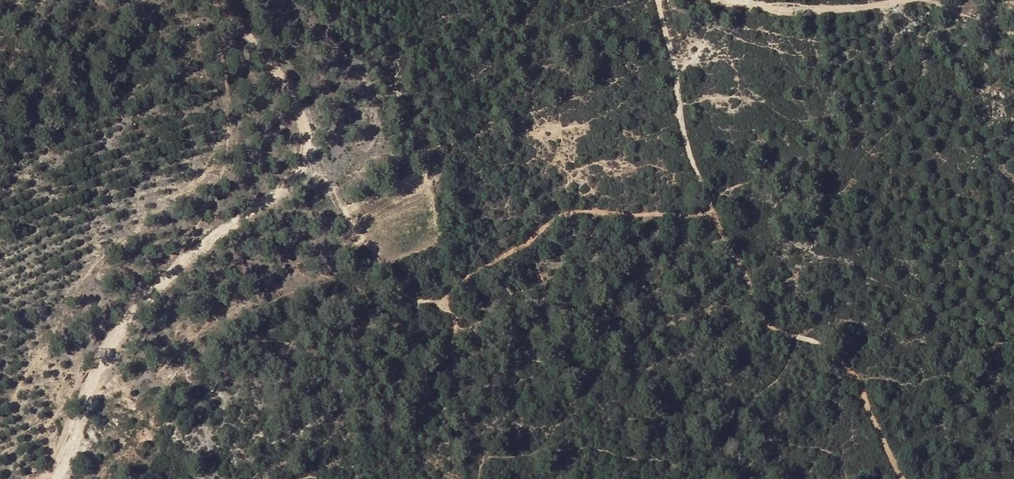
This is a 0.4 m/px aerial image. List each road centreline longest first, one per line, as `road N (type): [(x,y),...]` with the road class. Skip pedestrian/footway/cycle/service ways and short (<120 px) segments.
road 1 (track): [(50,478),(80,449),(104,373),(168,273),(301,169),(313,132),(216,0)]
road 2 (track): [(901,478),(847,365),(822,344),(768,324),(748,286),(687,150),(661,0)]
road 3 (track): [(728,0),(792,13),(907,0)]

